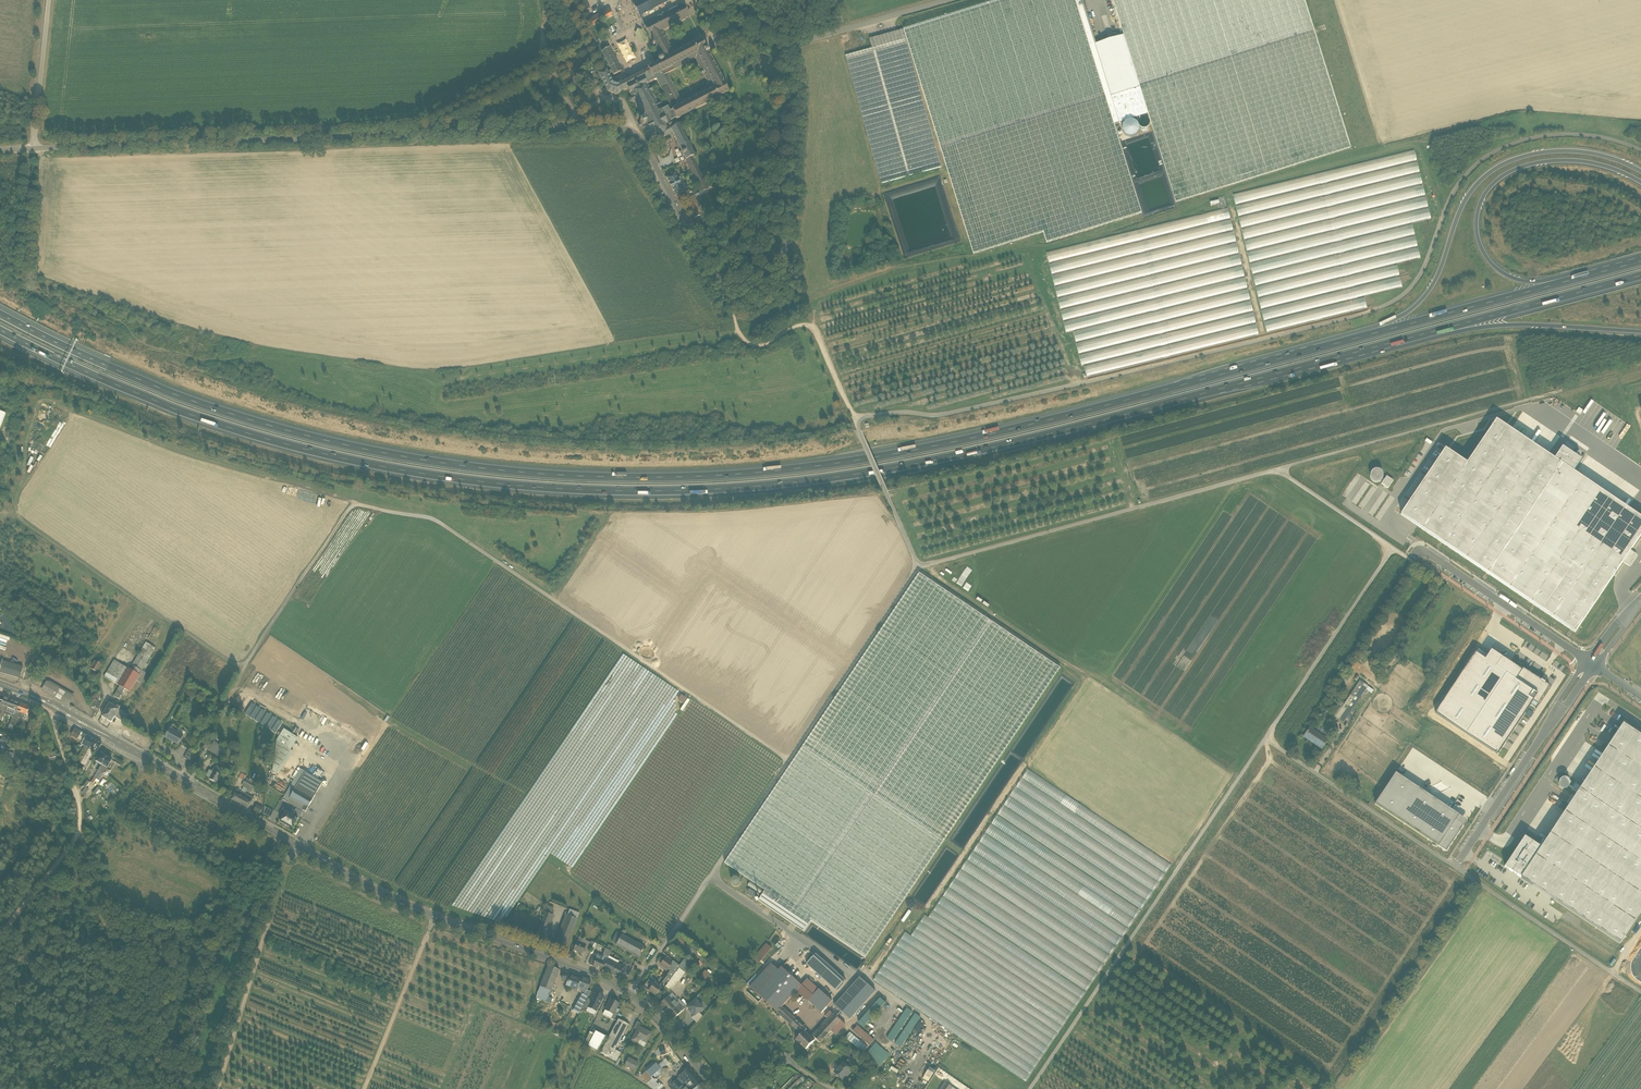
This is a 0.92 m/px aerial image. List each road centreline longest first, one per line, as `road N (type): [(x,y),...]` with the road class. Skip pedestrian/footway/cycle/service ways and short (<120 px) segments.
road 1 (motorway): [(0,329),(166,405),(289,443),(490,483),(673,491),(923,462),(1454,325)]
road 2 (motorway): [(1384,330),(994,433),(859,460),(620,477),(417,459),(291,430),(137,378),(0,314)]
road 3 (track): [(855,421),(942,415),(1368,314),(1417,281),(1455,191),(1498,150),(1572,135),(1640,151)]
road 4 (track): [(789,760),(434,519),(352,504),(244,666),(182,779)]
road 5 (secondary): [(717,1088),(643,1002),(604,979),(370,888),(85,723),(0,687)]
road 6 (unclassified): [(427,133),(630,130),(716,276),(739,286),(773,263),(788,238),(799,96),(790,49),(947,0)]
road 7 (track): [(737,327),(463,370),(449,381),(202,361),(138,345),(90,303),(14,279),(0,250)]
road 8 (track): [(1640,369),(918,568)]
road 9 (track): [(1393,547),(1029,1088)]
road 10 (track): [(145,606),(15,512),(39,399),(169,450),(352,504)]
road 11 (unclassified): [(1640,992),(1265,738)]
road 12 (unclassified): [(33,148),(427,133)]
road 13 (motorway): [(1640,170),(1575,150),(1497,166),(1466,199),(1428,291),(1384,330)]
road 14 (motorway): [(1555,284),(1509,276),(1486,255),(1477,220),(1492,186),(1520,167),(1568,160),(1640,181)]
road 15 (track): [(816,330),(809,304),(822,298),(901,272),(1048,247)]
road 16 (track): [(80,832),(139,1026),(148,1088)]
road 17 (track): [(50,711),(80,832),(0,935)]
road 18 (track): [(221,1088),(294,844)]
road 19 (track): [(855,421),(816,330),(796,326),(755,346),(737,327),(732,287)]
road 20 (track): [(918,568),(789,760)]
road 21 (residential): [(1422,549),(1593,663)]
road 22 (motorway): [(1454,325),(1640,276)]
road 23 (unclassified): [(427,133),(592,46)]
road 24 (motorway): [(1454,325),(1640,331)]
road 25 (track): [(362,1088),(435,917)]
road 26 (motorway): [(1555,284),(1384,330)]
road 27 (track): [(117,650),(145,606),(243,668)]
road 28 (unclassified): [(49,0),(33,148)]
road 29 (track): [(708,880),(789,760)]
road 30 (track): [(1393,547),(1276,469)]

